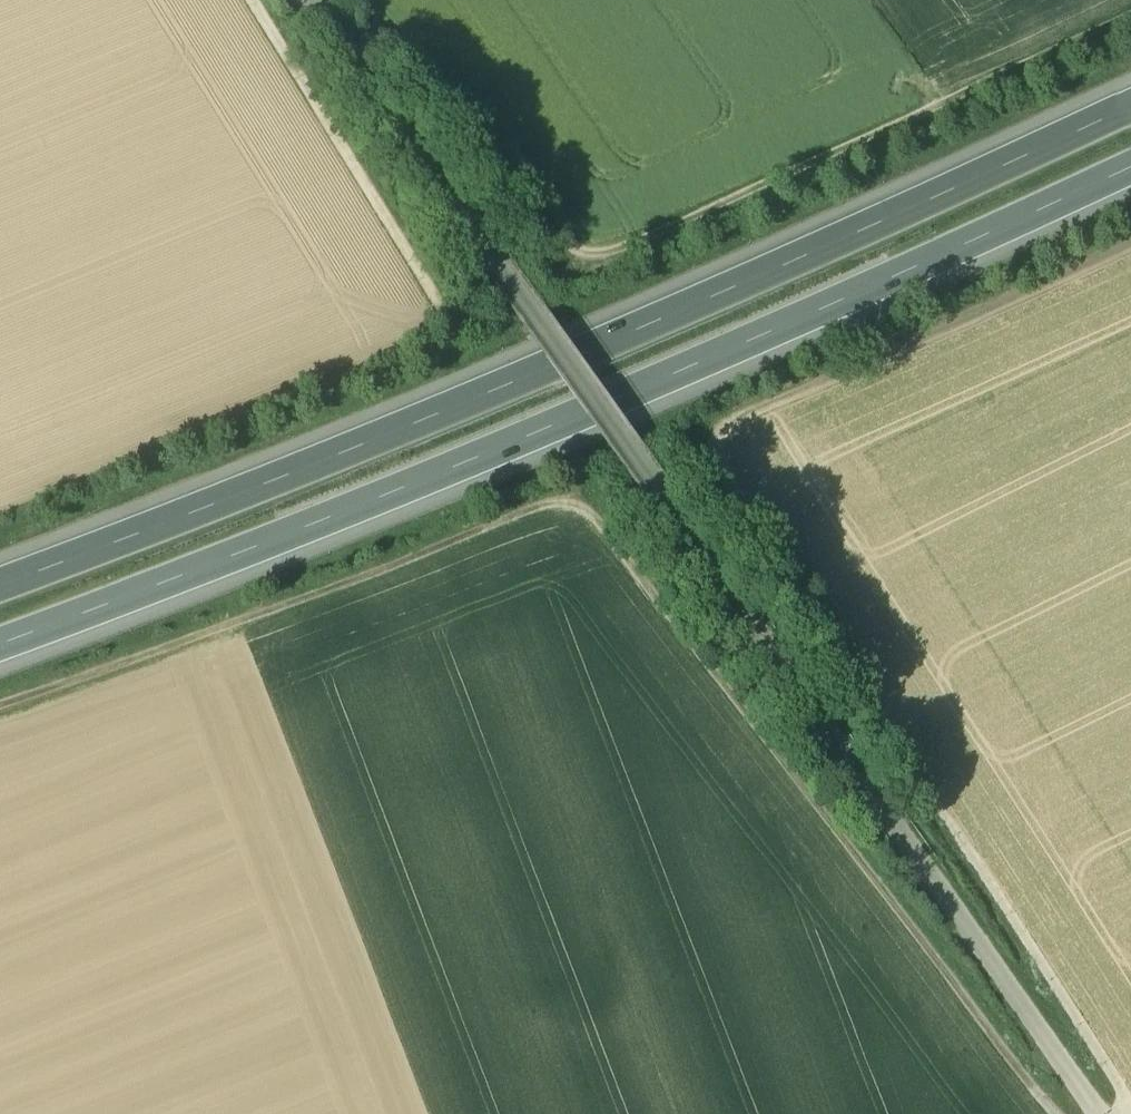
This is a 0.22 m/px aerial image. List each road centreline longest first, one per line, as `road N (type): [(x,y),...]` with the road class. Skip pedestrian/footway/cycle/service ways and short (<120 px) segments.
road 1 (track): [(0,709),(539,507),(561,506),(587,517),(612,545),(1060,1113)]
road 2 (track): [(316,0),(1103,1113)]
road 3 (motorway): [(0,659),(457,484),(1130,182)]
road 4 (motorway): [(1130,124),(804,279),(290,490),(0,598)]
road 5 (track): [(1130,1095),(737,472),(739,450),(758,433),(1130,270)]
road 6 (track): [(1130,35),(667,250),(621,262),(578,247),(377,0)]
road 7 (track): [(265,0),(464,325)]

